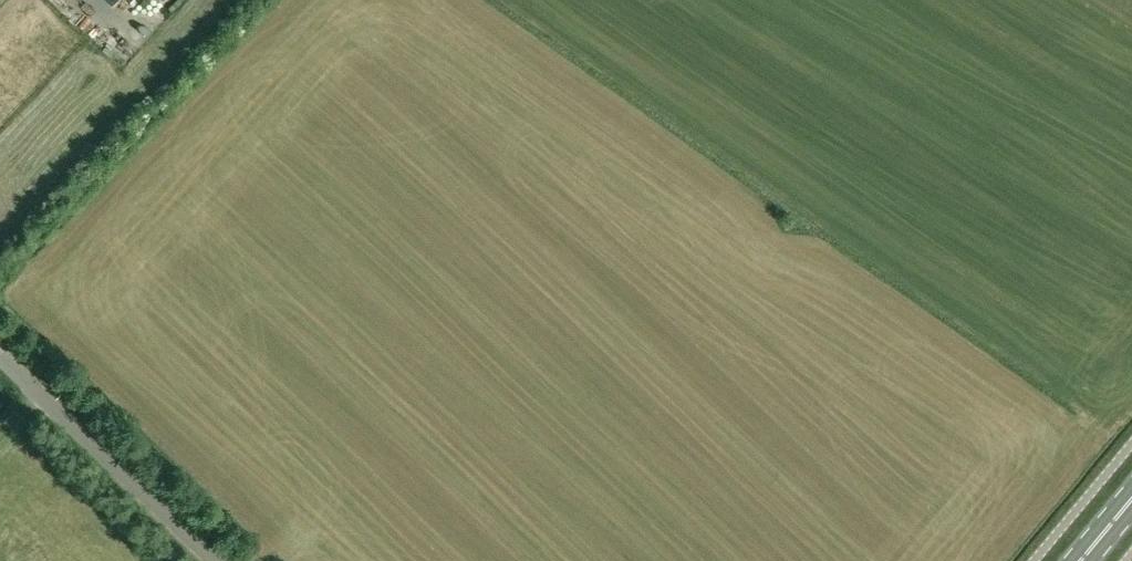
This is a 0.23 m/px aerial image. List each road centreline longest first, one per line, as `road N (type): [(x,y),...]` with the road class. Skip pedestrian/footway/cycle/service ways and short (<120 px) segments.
road 1 (unclassified): [(189,560),(0,377)]

